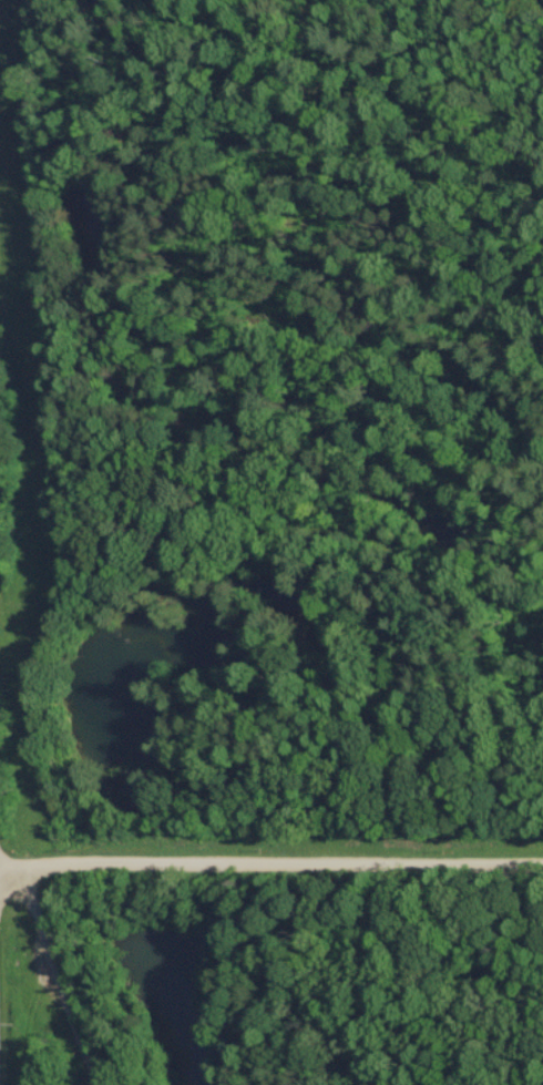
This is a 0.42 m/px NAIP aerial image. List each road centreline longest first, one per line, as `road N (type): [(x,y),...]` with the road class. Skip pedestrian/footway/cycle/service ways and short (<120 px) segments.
road 1 (residential): [(542,866),(0,866)]

